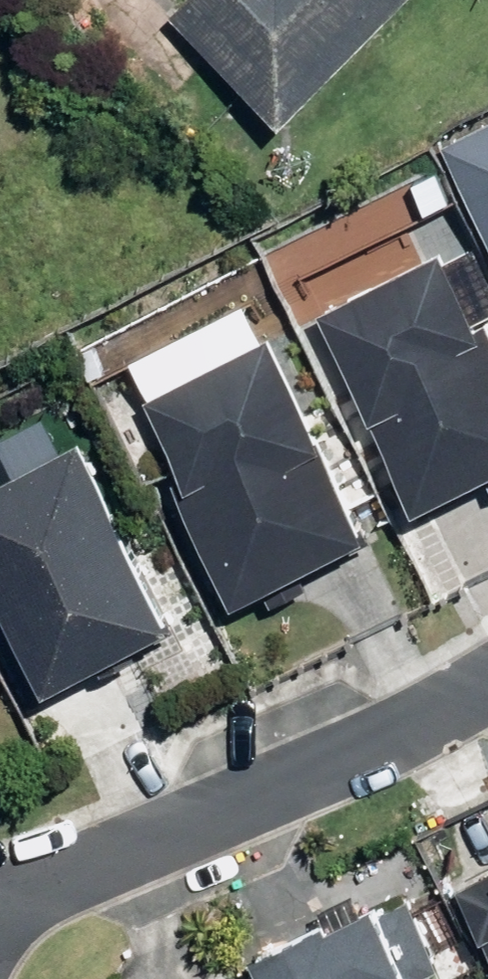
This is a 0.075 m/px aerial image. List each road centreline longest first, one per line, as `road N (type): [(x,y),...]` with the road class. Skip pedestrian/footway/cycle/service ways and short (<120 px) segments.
road 1 (residential): [(0,914),(487,678)]

